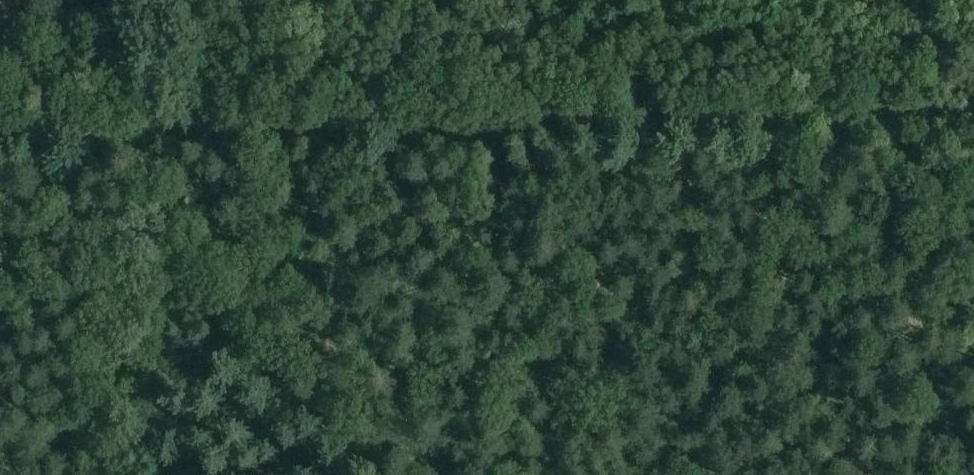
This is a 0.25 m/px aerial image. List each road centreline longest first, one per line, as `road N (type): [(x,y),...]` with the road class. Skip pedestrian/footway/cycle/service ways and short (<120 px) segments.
road 1 (track): [(763,118),(138,135)]
road 2 (track): [(973,112),(763,118)]
road 3 (track): [(138,135),(0,136)]

